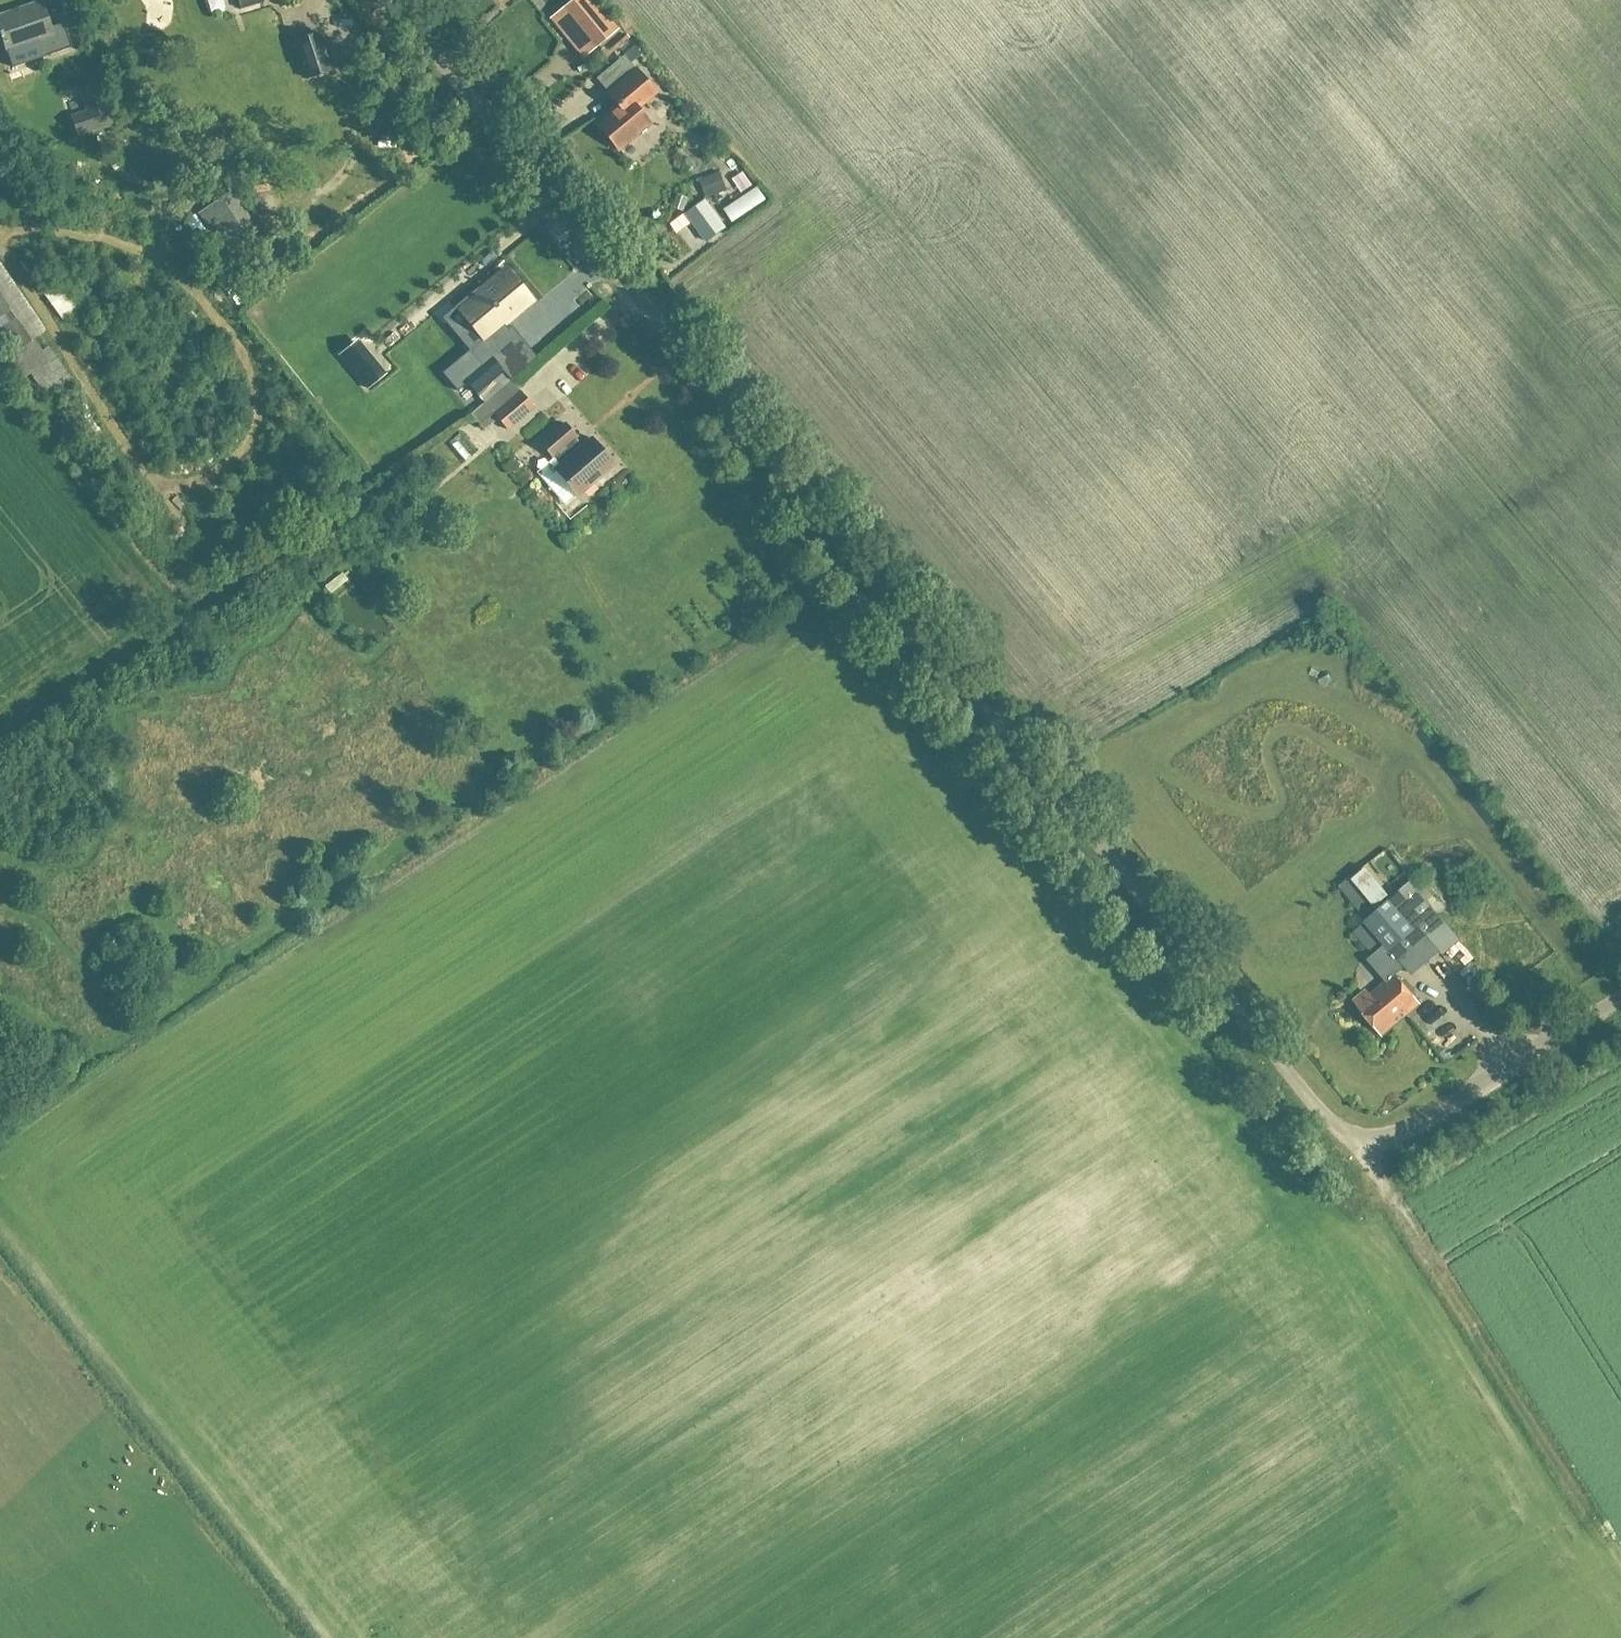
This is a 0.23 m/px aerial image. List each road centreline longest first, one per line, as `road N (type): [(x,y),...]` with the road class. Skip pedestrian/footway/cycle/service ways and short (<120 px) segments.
road 1 (unclassified): [(387,0),(1355,1147),(1620,982)]

